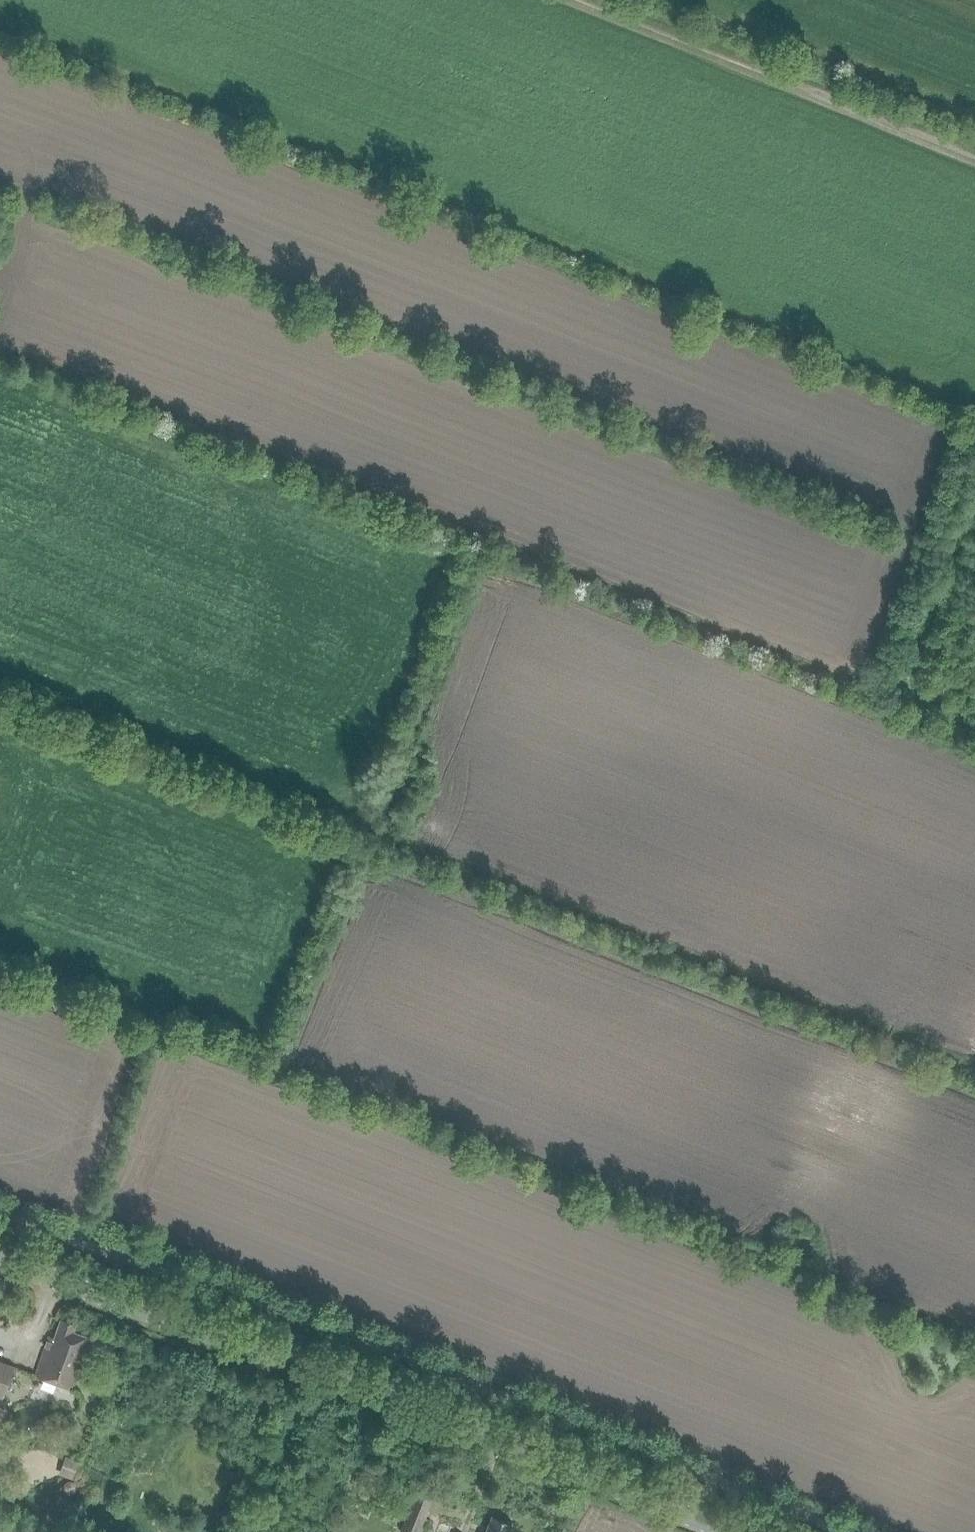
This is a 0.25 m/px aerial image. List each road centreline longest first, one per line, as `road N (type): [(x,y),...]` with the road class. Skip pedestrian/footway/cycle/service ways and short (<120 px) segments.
road 1 (tertiary): [(729,1531),(342,1379),(0,1258)]

